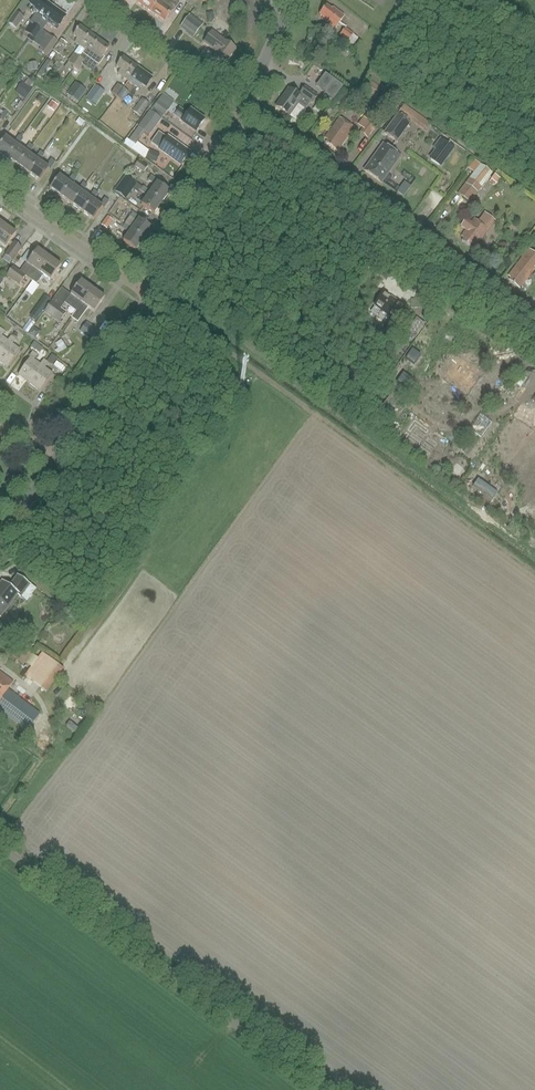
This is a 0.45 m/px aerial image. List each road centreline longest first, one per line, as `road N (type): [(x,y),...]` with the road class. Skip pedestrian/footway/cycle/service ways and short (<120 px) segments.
road 1 (unclassified): [(326,1089),(0,844)]
road 2 (unclassified): [(534,313),(241,104)]
road 3 (residential): [(150,296),(241,104)]
road 4 (residential): [(150,296),(0,188)]
road 5 (residential): [(59,454),(150,296)]
road 6 (unclassified): [(241,104),(96,0)]
road 7 (track): [(148,300),(259,371)]

